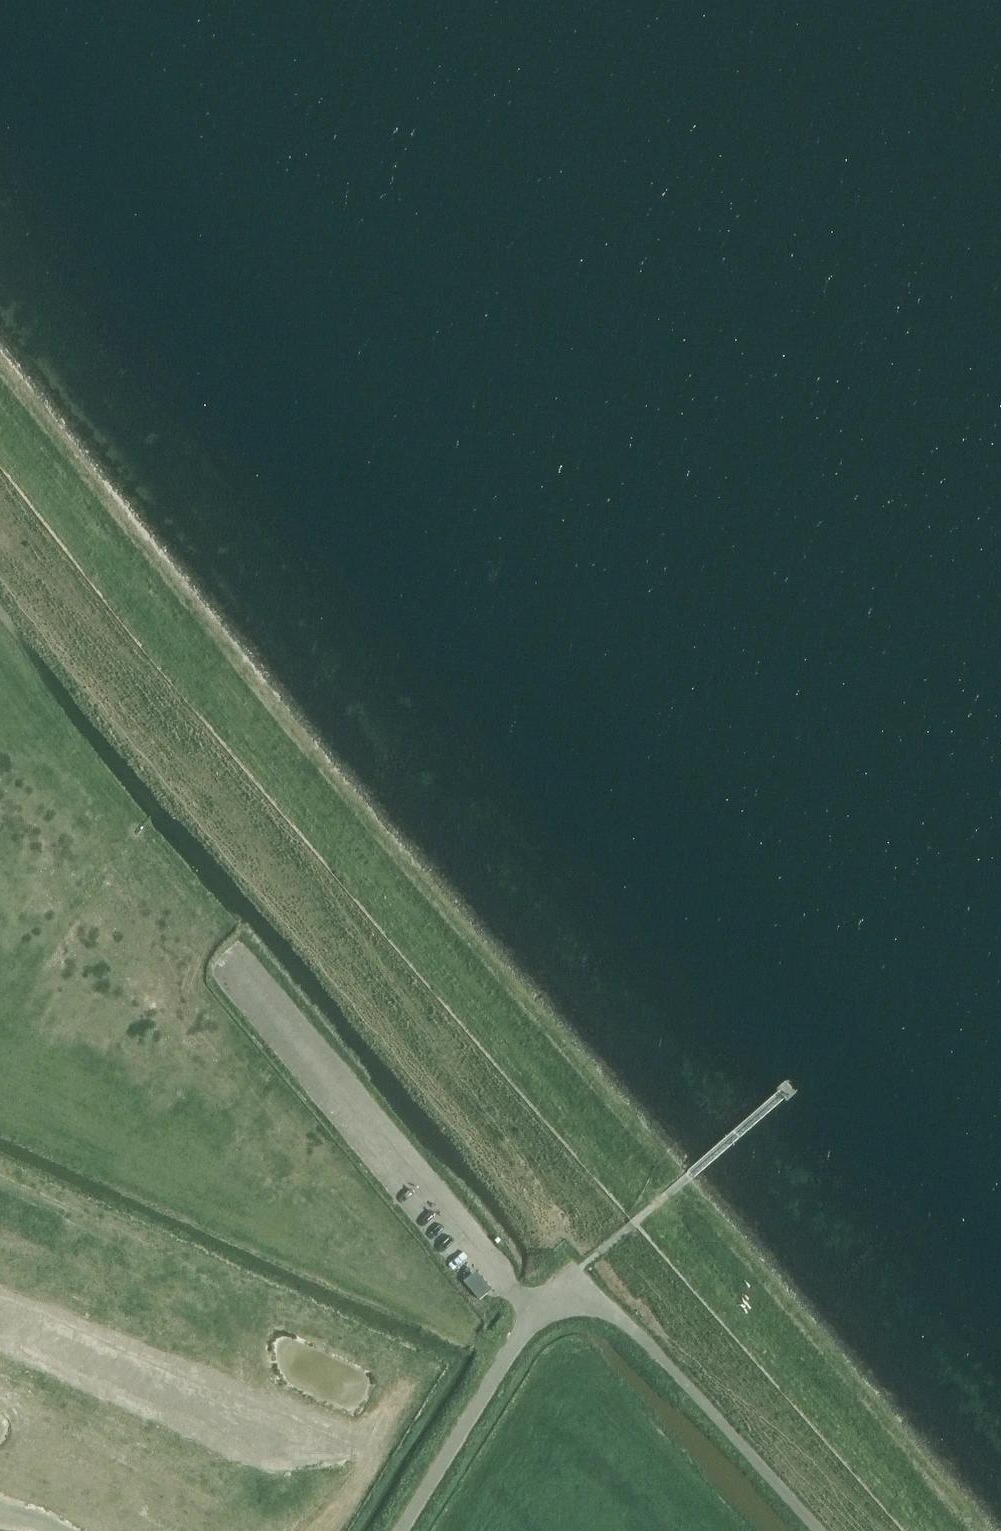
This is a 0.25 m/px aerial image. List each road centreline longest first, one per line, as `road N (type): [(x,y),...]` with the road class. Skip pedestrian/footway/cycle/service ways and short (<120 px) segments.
road 1 (unclassified): [(819,1530),(635,1330),(602,1307),(566,1300),(535,1313)]
road 2 (unclassified): [(400,1530),(535,1313)]

